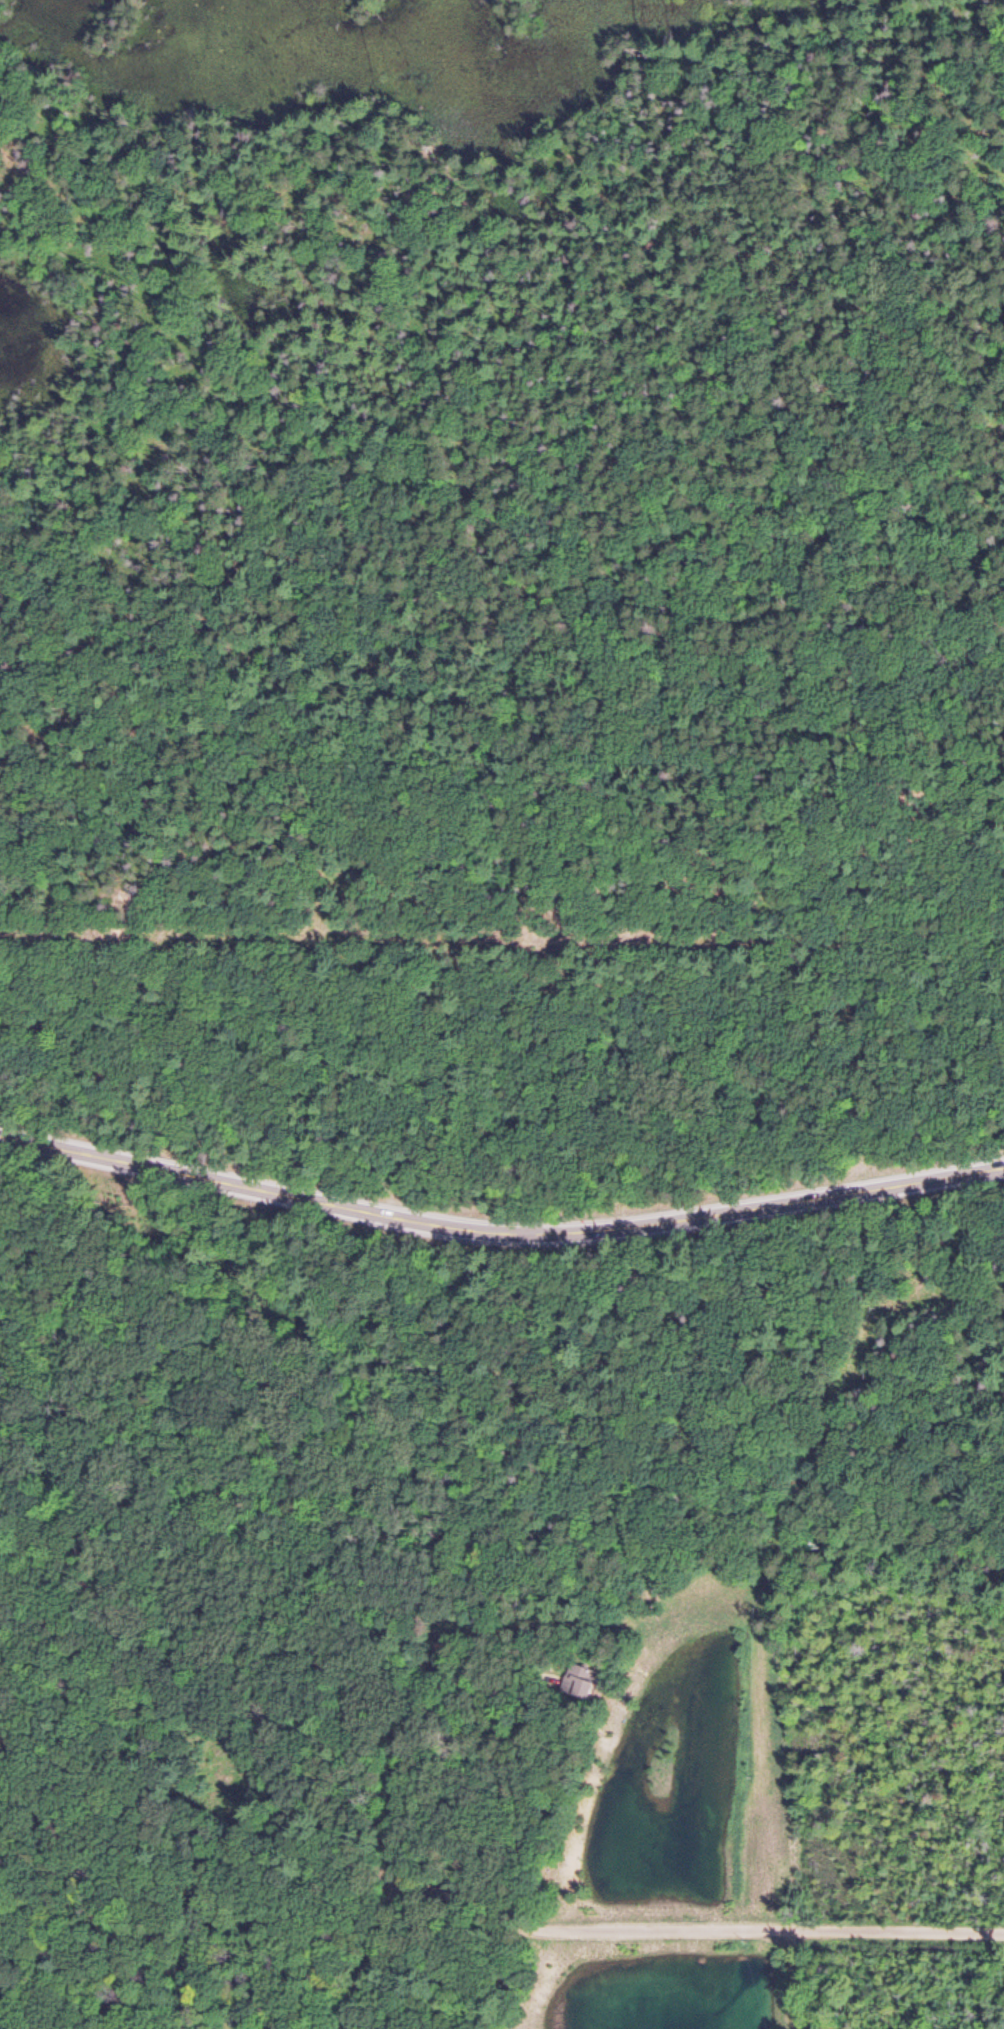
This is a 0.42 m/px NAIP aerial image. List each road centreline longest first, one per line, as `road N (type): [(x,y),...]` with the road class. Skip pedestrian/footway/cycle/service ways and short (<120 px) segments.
road 1 (secondary): [(1003,1168),(607,1231),(497,1234),(0,1134)]
road 2 (residential): [(1003,1936),(544,1932)]
road 3 (residential): [(544,1932),(445,1894),(398,1901),(388,1847),(401,1757)]
road 4 (residential): [(398,1901),(356,1986),(345,2028)]

